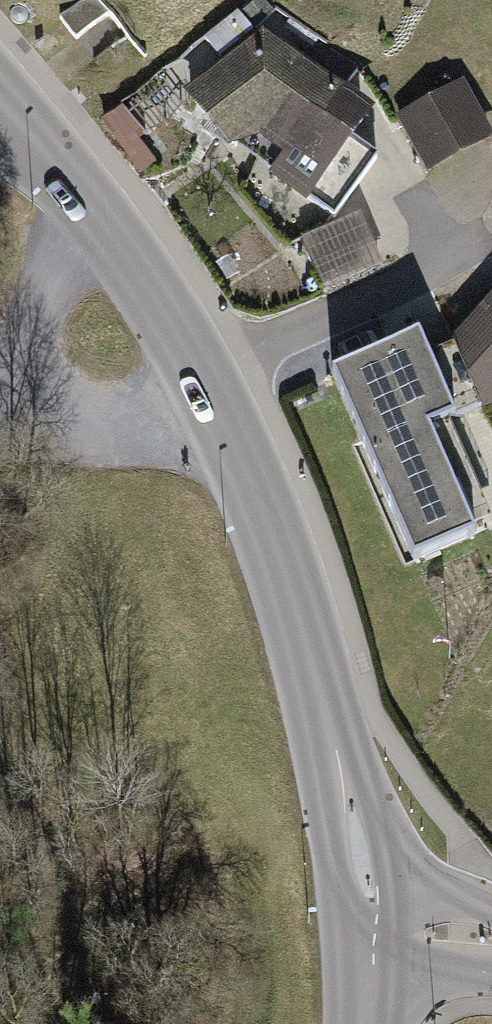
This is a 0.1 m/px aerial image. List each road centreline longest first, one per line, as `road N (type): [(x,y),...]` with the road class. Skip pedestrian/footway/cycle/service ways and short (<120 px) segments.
road 1 (secondary): [(0,113),(96,212),(199,371),(235,448),(312,659),(373,932)]
road 2 (track): [(30,385),(21,332),(42,273),(96,212)]
road 3 (track): [(30,385),(79,418),(153,421),(215,403)]

